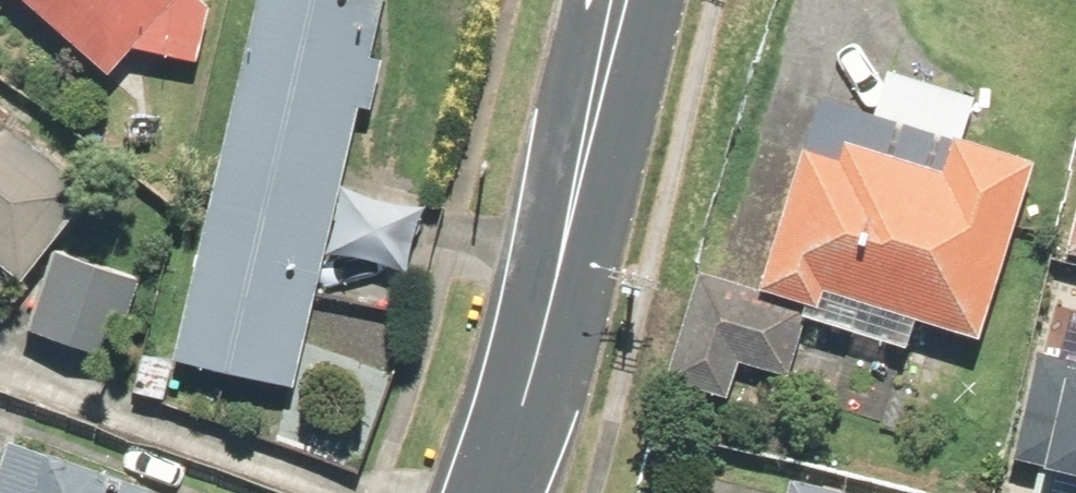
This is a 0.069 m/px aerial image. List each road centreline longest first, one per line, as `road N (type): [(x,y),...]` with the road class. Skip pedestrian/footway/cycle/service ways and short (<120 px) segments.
road 1 (tertiary): [(488,492),(536,357),(612,49)]

